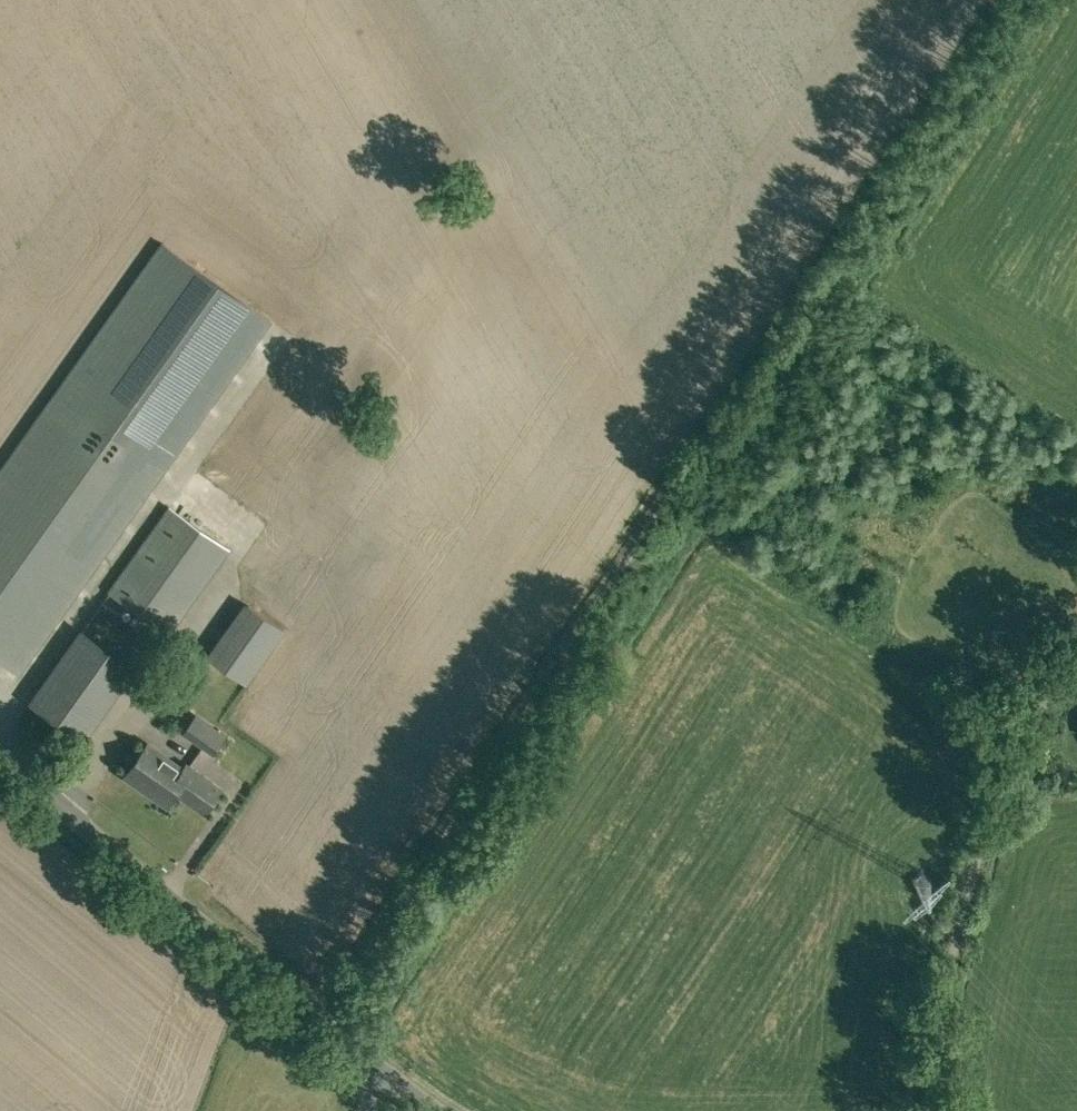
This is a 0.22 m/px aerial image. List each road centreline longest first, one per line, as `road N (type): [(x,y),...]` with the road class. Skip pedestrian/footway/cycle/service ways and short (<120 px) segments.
road 1 (unclassified): [(436,1110),(0,763)]

